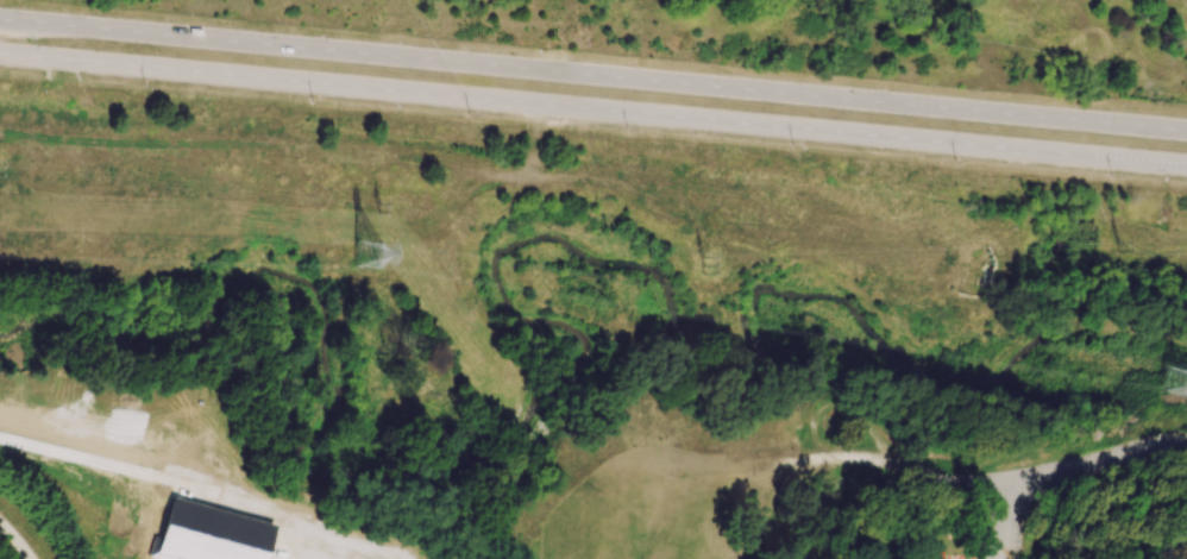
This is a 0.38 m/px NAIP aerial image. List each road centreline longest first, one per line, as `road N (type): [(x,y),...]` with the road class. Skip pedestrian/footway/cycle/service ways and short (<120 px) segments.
road 1 (primary): [(1186,132),(0,20)]
road 2 (primary): [(0,54),(1186,165)]

